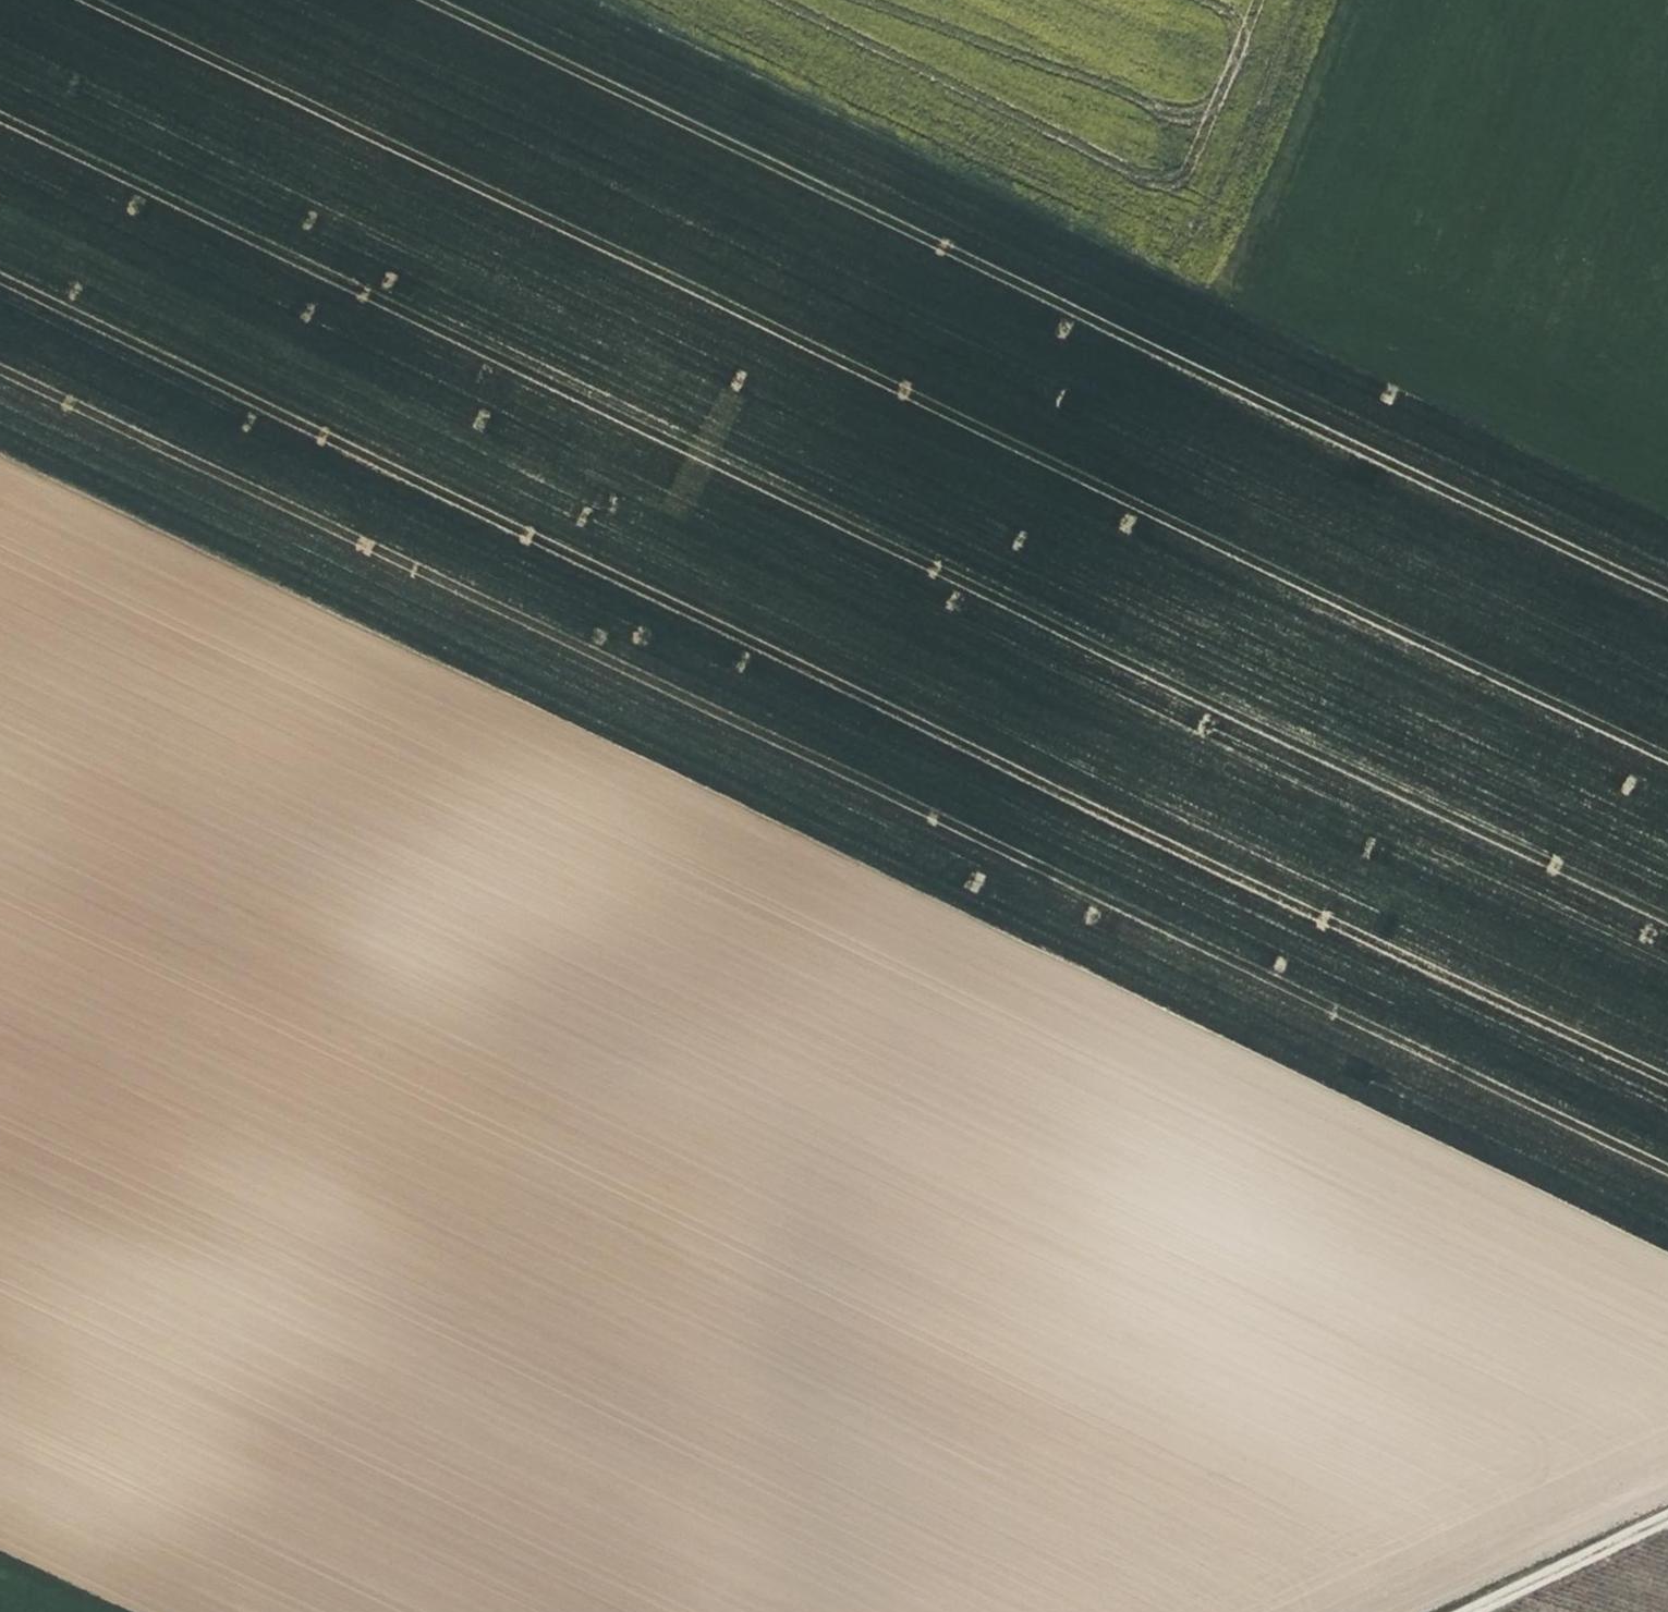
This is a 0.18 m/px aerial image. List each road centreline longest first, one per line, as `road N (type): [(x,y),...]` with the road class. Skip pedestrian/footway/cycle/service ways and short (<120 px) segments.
road 1 (track): [(1251,294),(1356,0)]
road 2 (track): [(1667,1524),(1477,1611)]

